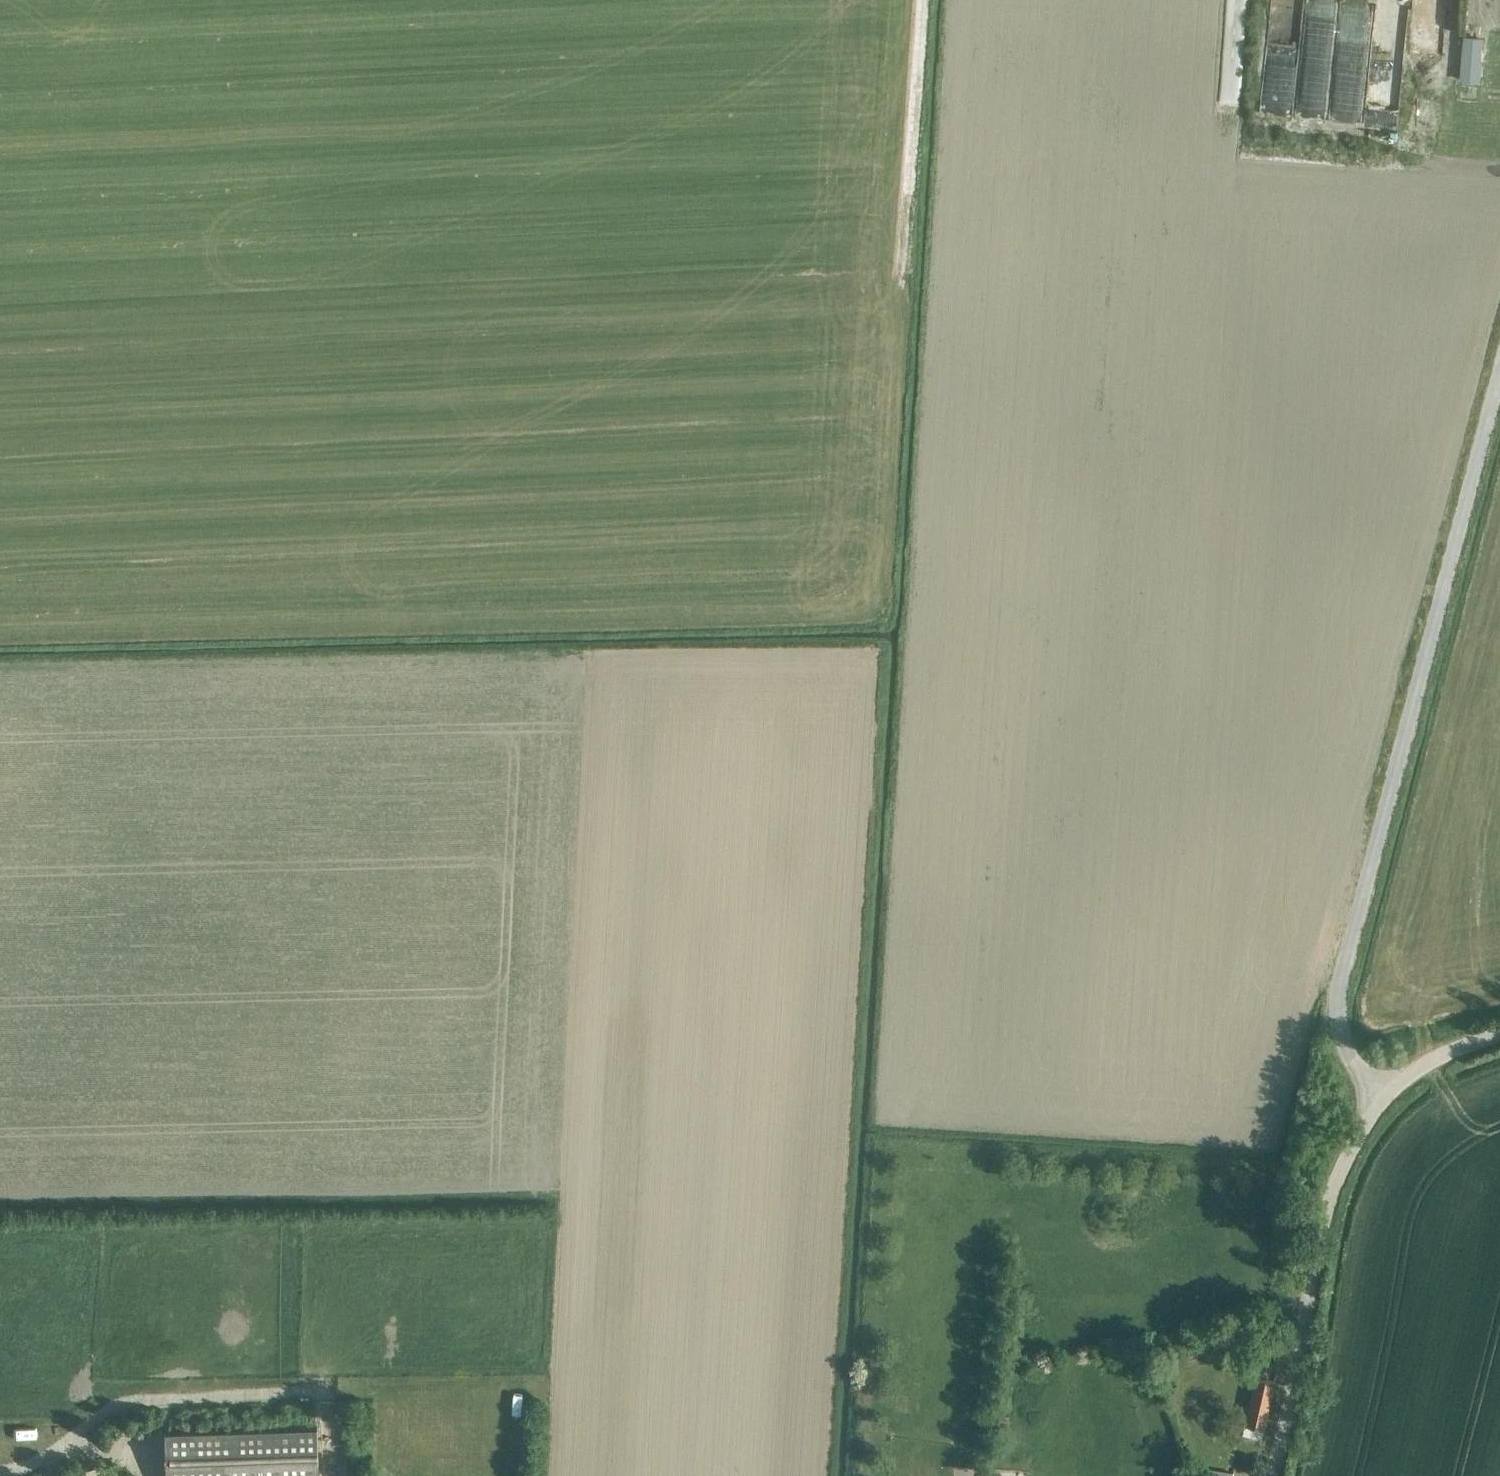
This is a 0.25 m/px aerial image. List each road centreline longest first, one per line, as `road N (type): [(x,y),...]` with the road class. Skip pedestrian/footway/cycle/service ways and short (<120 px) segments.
road 1 (unclassified): [(1384,1094),(1346,1050),(1336,1009),(1499,373)]
road 2 (unclassified): [(1384,1094),(1350,1147),(1321,1222),(1271,1475)]
road 3 (unclassified): [(1499,1033),(1443,1052),(1384,1094)]

